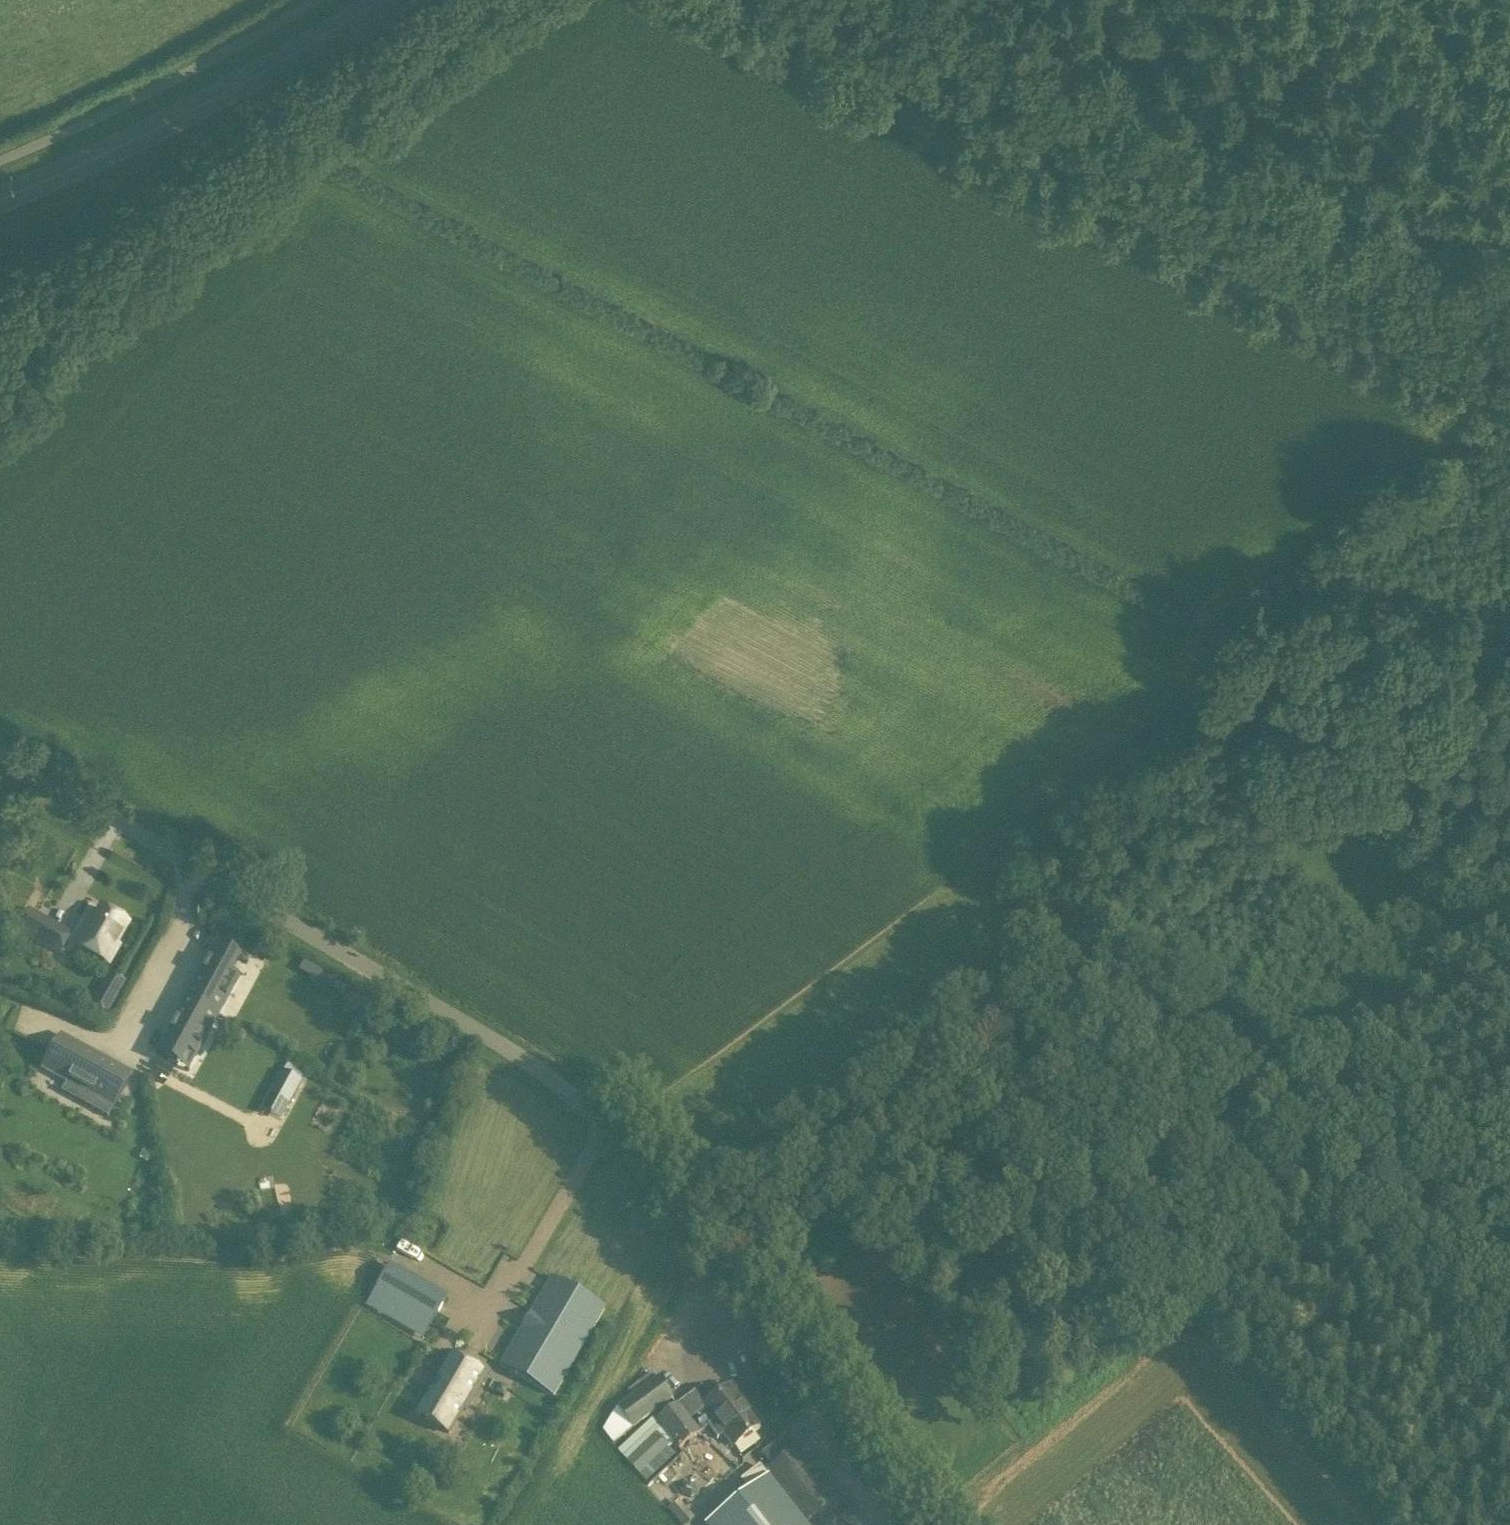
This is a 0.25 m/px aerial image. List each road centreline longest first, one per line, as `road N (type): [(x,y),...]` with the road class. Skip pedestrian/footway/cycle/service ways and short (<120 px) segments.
road 1 (unclassified): [(910,1524),(642,1171),(581,1104),(514,1054),(0,752)]
road 2 (track): [(895,0),(1509,332)]
road 3 (unclassified): [(0,336),(473,0)]
road 4 (secondary): [(0,199),(185,113),(379,0)]

